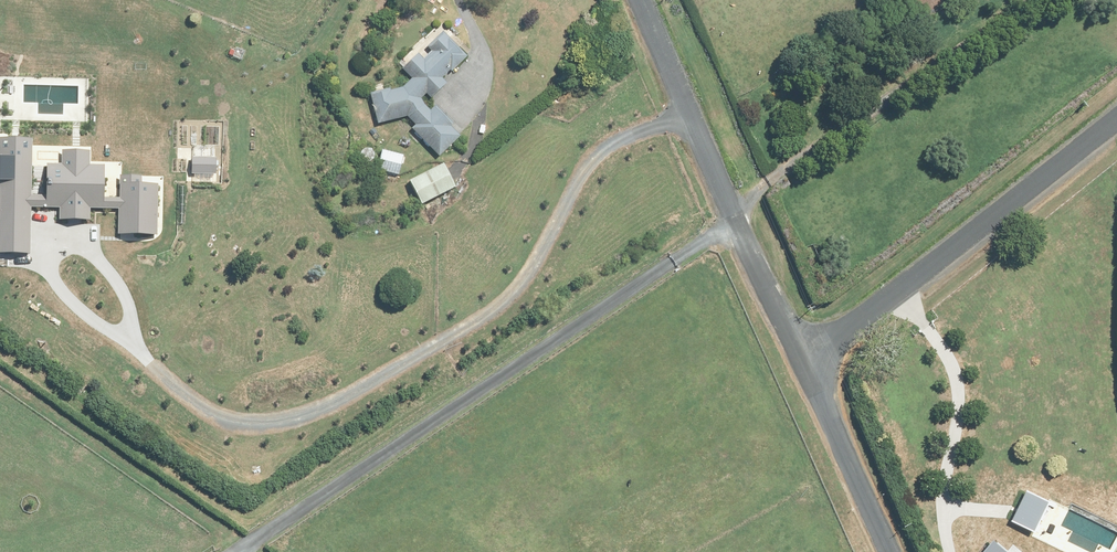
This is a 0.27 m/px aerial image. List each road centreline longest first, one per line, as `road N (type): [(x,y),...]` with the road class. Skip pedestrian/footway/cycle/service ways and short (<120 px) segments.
road 1 (unclassified): [(801,363),(1116,118)]
road 2 (unclassified): [(637,0),(801,363)]
road 3 (unclassified): [(801,363),(888,551)]

